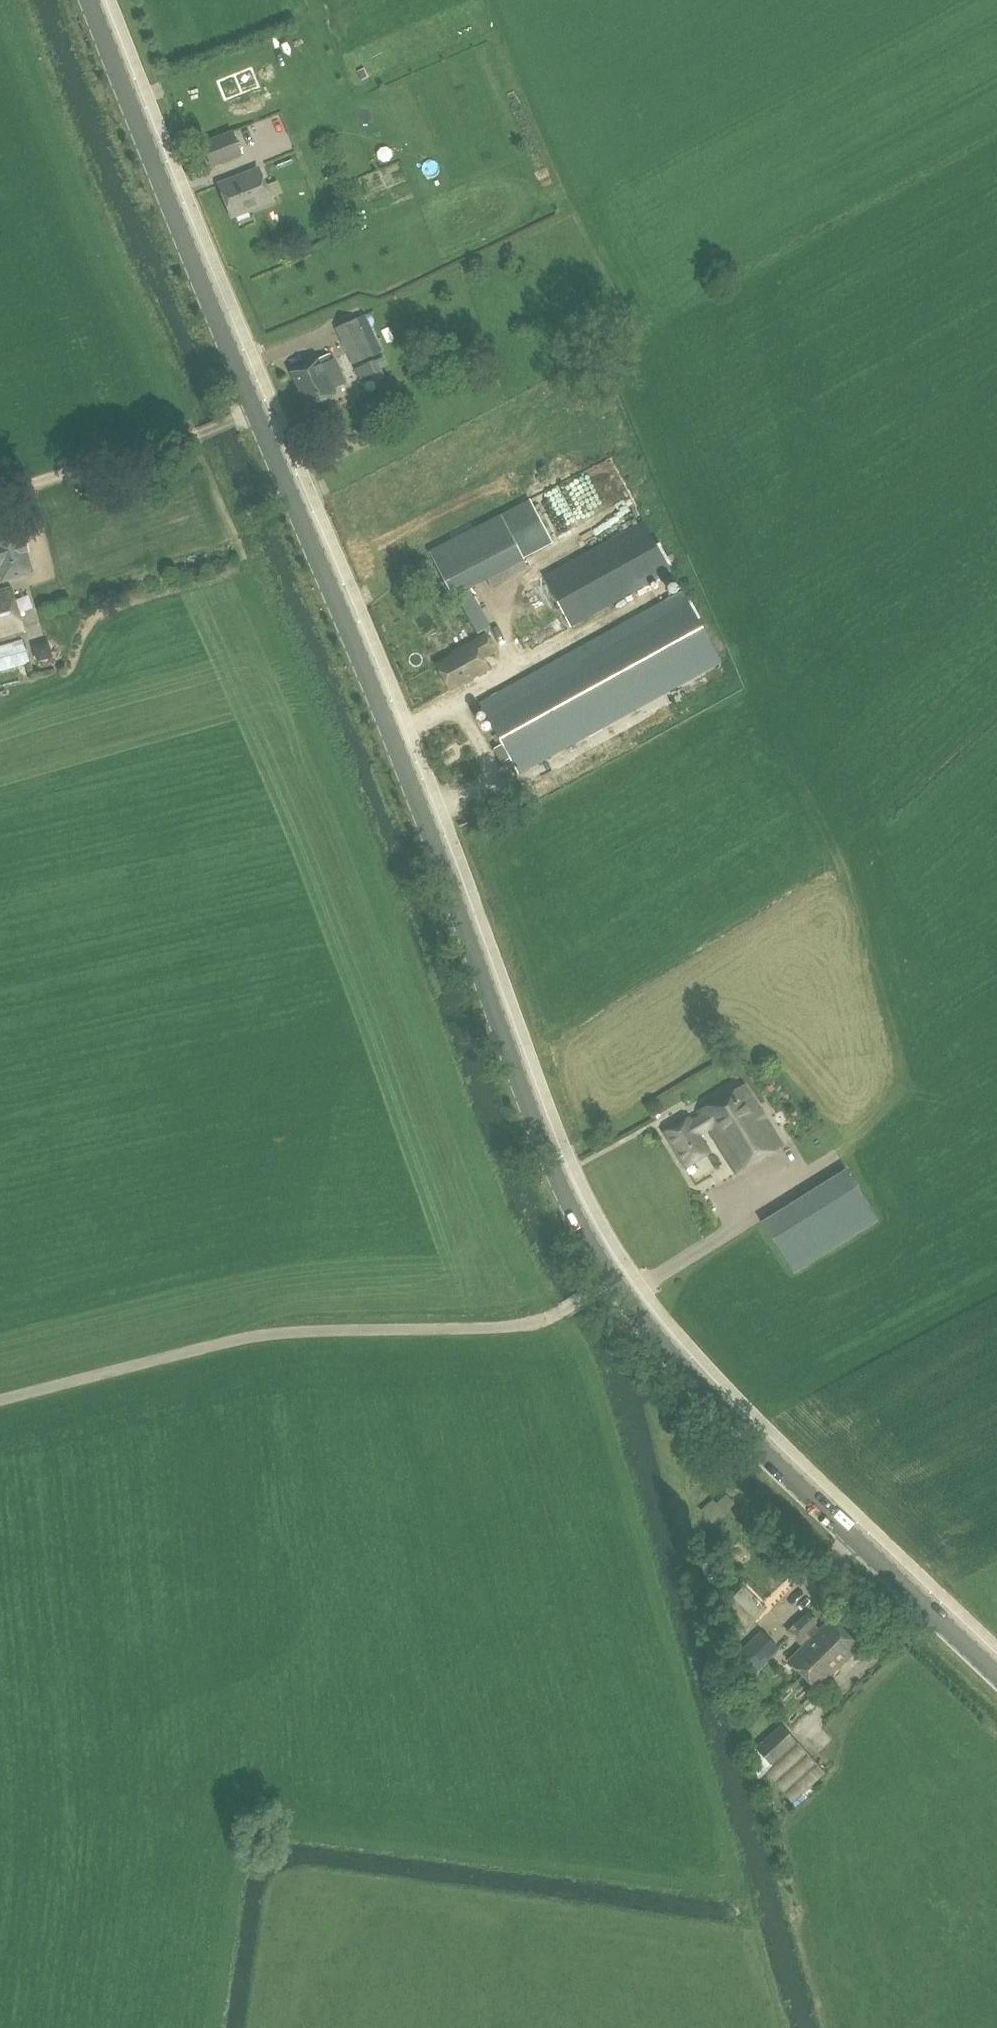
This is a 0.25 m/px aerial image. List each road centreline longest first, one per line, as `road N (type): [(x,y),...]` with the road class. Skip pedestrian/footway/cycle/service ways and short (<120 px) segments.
road 1 (secondary): [(996,1673),(761,1451),(648,1327),(606,1261),(553,1150),(96,0)]

